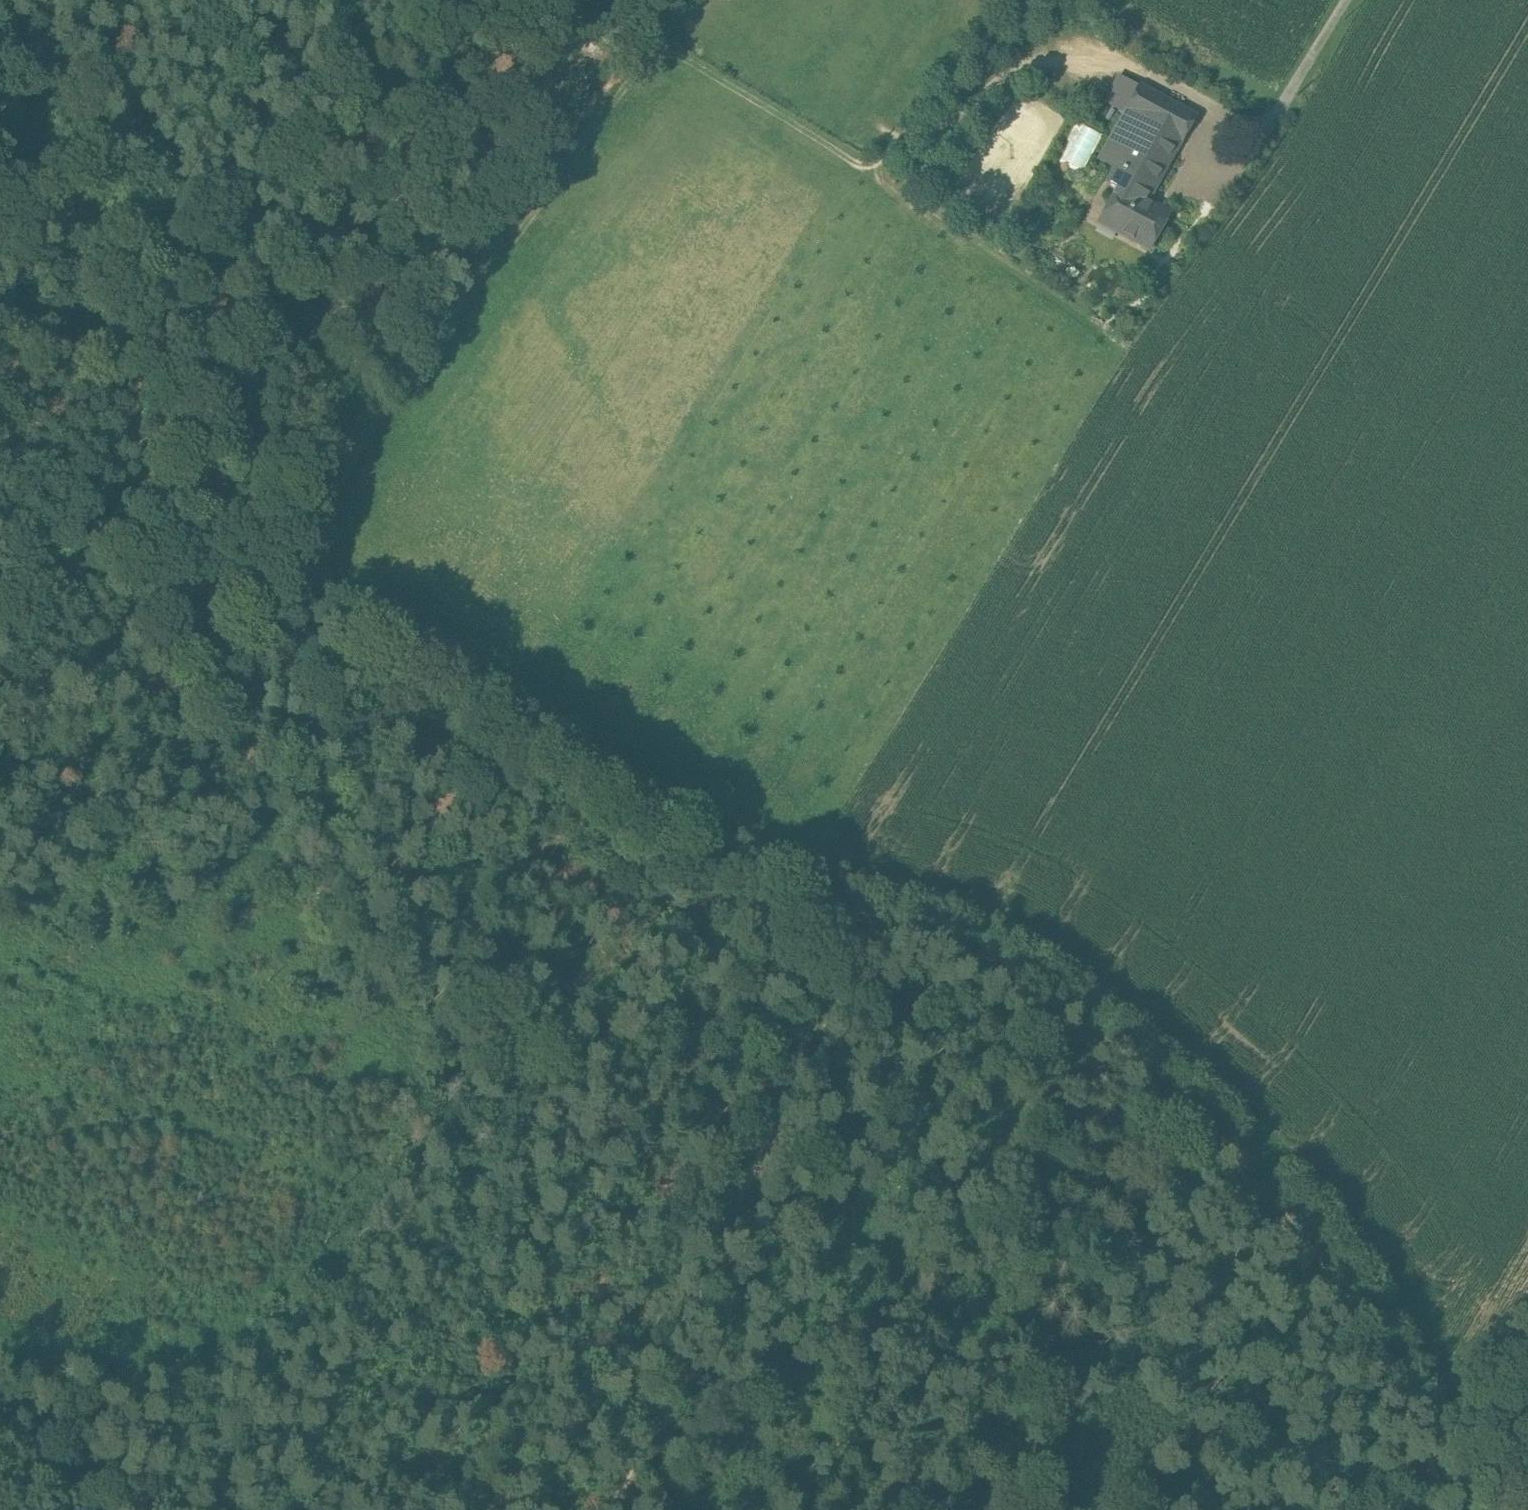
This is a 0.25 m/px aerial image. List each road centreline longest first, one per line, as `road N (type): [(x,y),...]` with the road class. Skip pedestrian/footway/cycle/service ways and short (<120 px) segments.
road 1 (track): [(617,1509),(841,906)]
road 2 (track): [(1345,0),(1279,109)]

